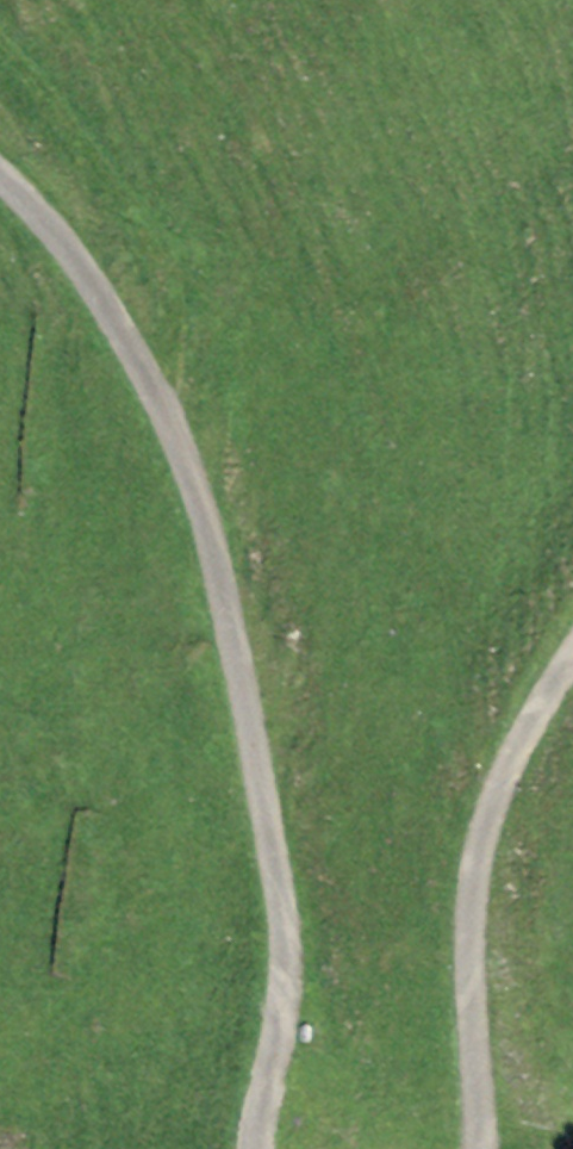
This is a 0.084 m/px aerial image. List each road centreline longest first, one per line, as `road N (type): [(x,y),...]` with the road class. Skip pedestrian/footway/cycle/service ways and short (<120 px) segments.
road 1 (track): [(156,411),(215,577),(279,886),(284,998),(252,1148)]
road 2 (track): [(484,1148),(468,958),(475,872),(500,782),(572,651)]
road 3 (track): [(0,178),(74,256),(122,333),(156,411)]

